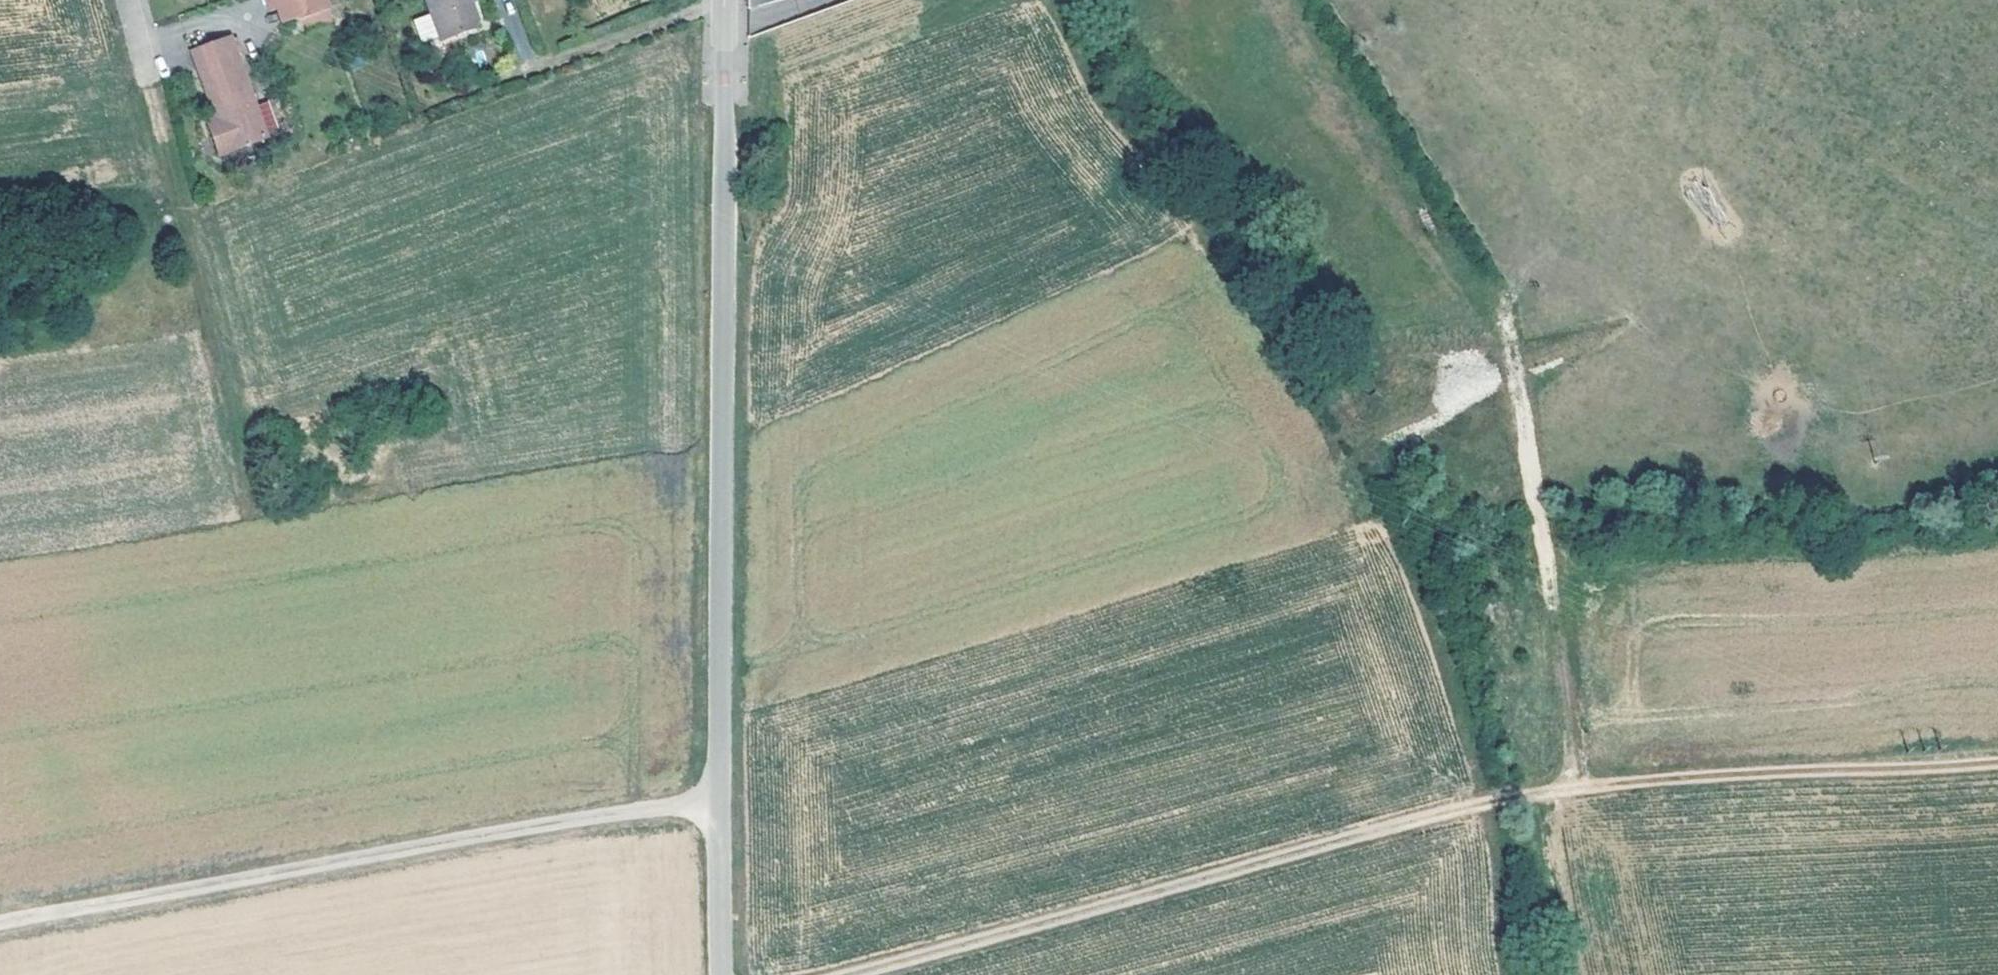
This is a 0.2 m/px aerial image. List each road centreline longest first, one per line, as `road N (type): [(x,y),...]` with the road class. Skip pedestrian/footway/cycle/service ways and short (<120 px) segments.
road 1 (track): [(1997,761),(1686,777),(1485,802),(842,974)]
road 2 (unclassified): [(720,974),(724,43)]
road 3 (track): [(718,804),(594,818),(0,923)]

